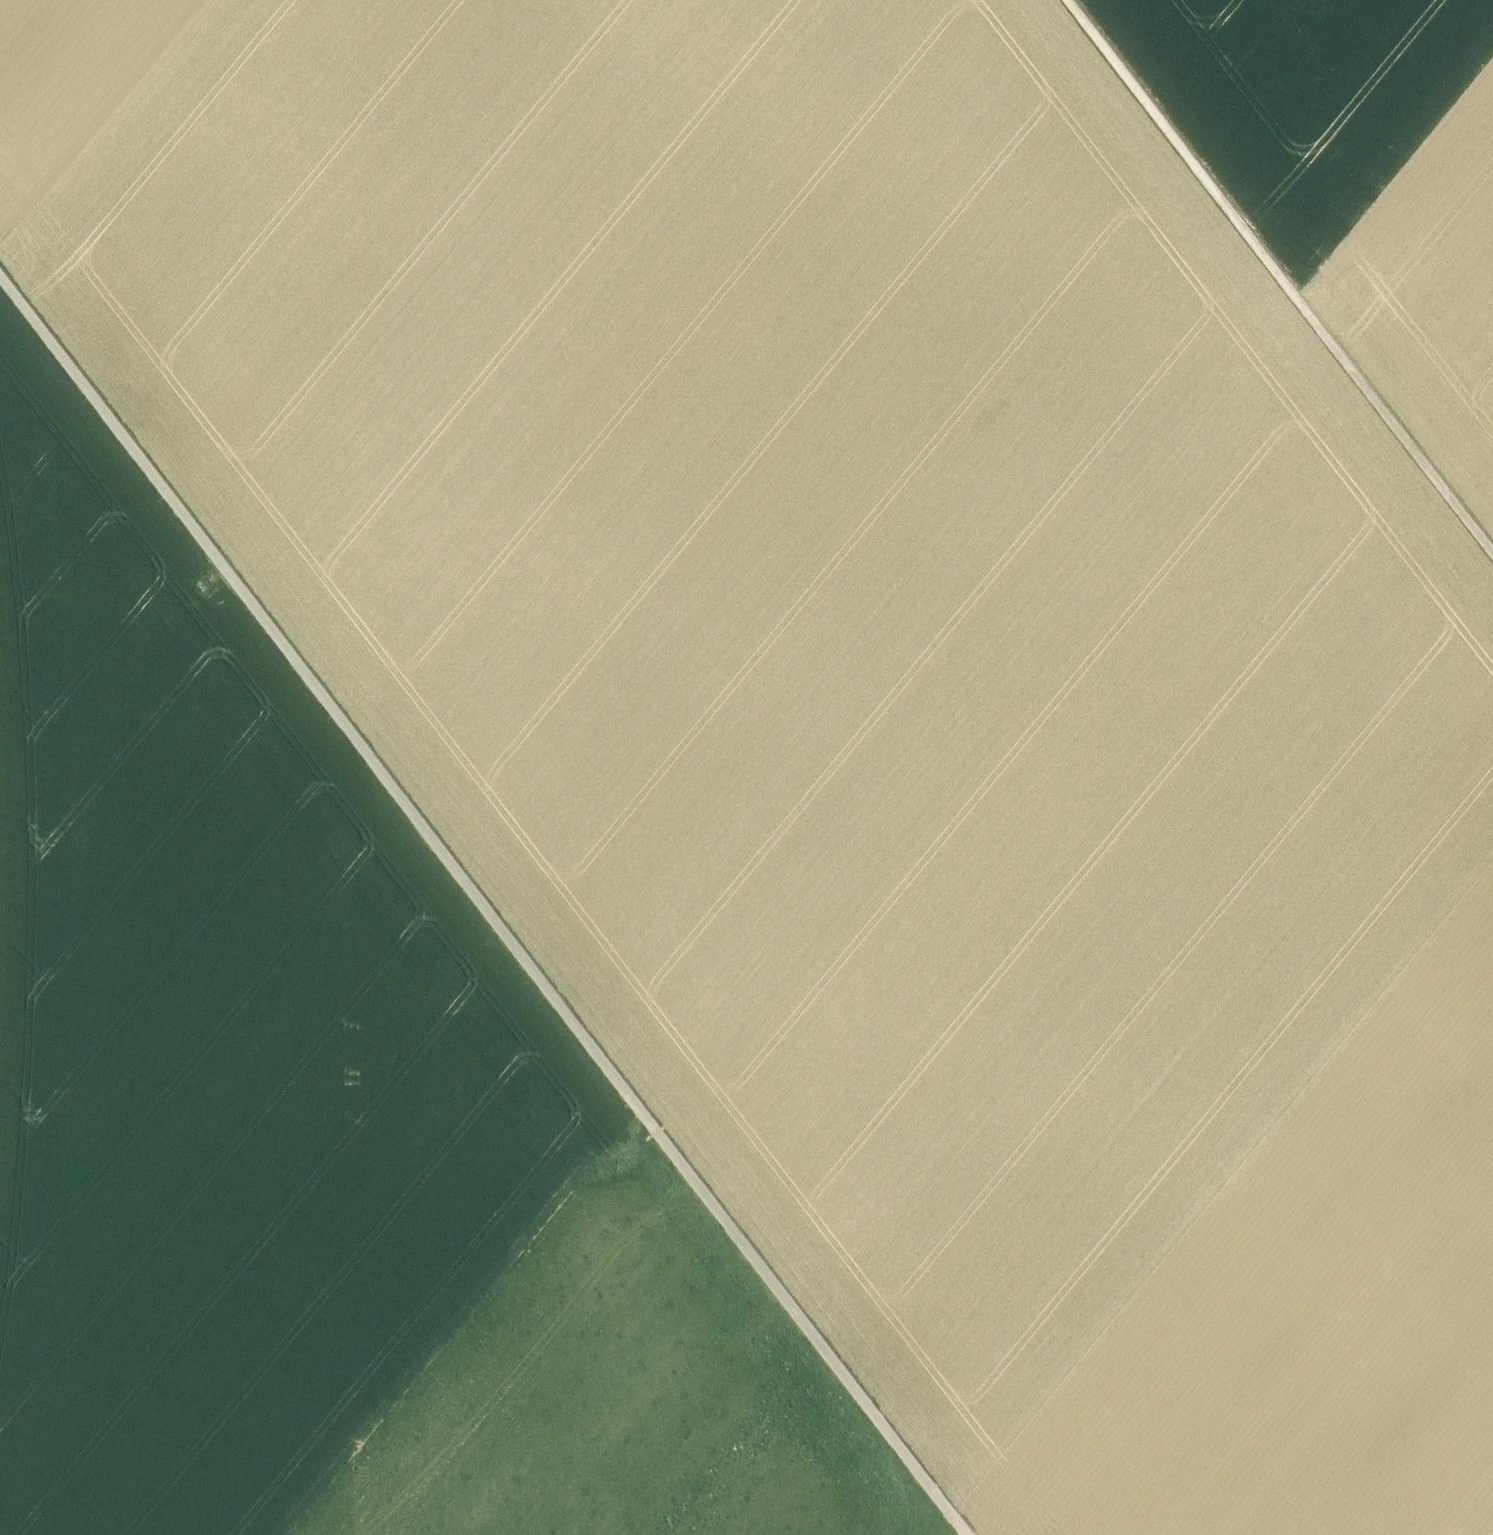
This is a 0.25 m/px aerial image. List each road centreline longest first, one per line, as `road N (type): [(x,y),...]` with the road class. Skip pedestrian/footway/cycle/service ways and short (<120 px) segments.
road 1 (track): [(0,278),(967,1534)]
road 2 (track): [(1492,543),(1075,0)]

